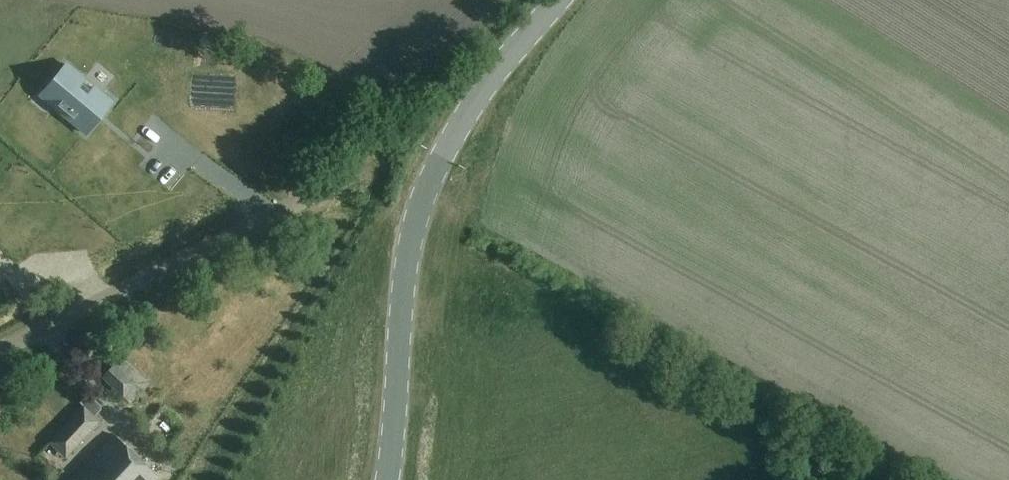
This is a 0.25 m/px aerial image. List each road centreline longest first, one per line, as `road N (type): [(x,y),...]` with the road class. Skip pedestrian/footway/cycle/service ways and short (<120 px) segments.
road 1 (primary): [(387,479),(408,247),(421,196),(471,103),(556,0)]
road 2 (residential): [(0,352),(324,190)]

